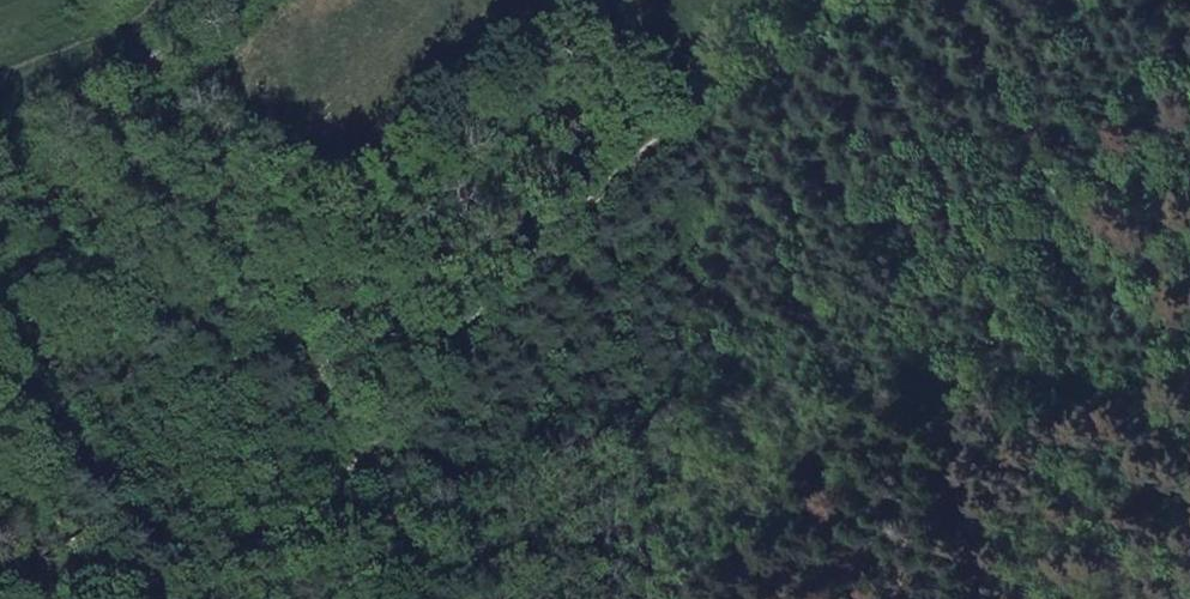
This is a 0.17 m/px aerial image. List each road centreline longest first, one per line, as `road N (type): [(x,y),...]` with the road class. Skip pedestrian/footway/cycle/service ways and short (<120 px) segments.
road 1 (track): [(1189,381),(1055,347),(788,374),(454,474),(321,526),(275,525),(575,166),(913,0)]
road 2 (unclassified): [(228,0),(140,62),(0,139)]

